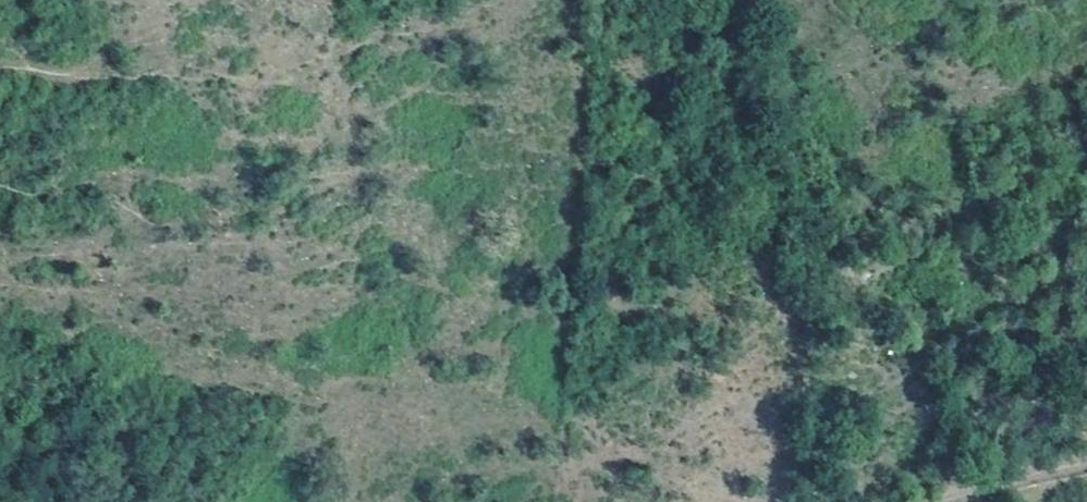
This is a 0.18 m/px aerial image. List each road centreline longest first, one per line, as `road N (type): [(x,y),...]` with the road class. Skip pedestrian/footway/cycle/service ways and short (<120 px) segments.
road 1 (track): [(928,501),(1086,461)]

